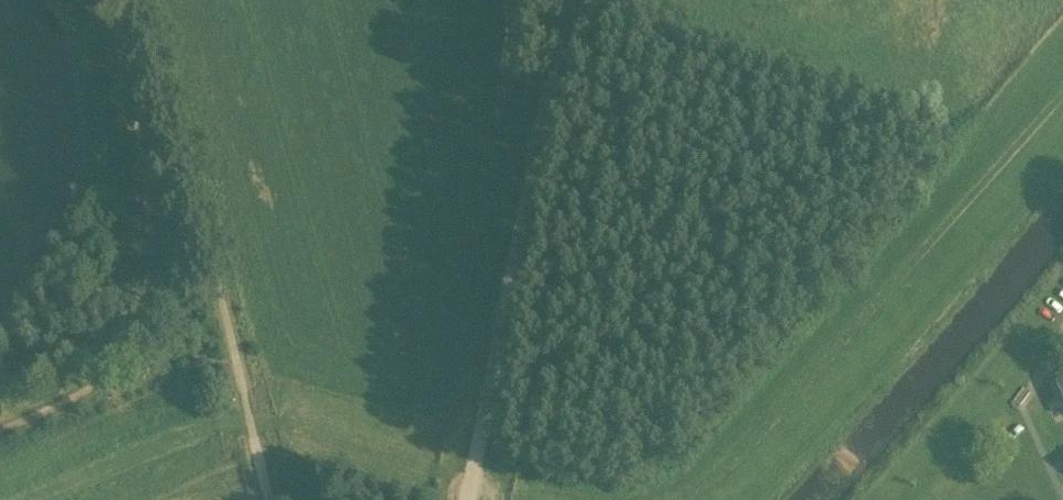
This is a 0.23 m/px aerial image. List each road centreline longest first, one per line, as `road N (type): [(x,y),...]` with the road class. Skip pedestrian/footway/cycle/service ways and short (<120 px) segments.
road 1 (track): [(1062,99),(686,499)]
road 2 (unclassified): [(572,0),(477,499)]

